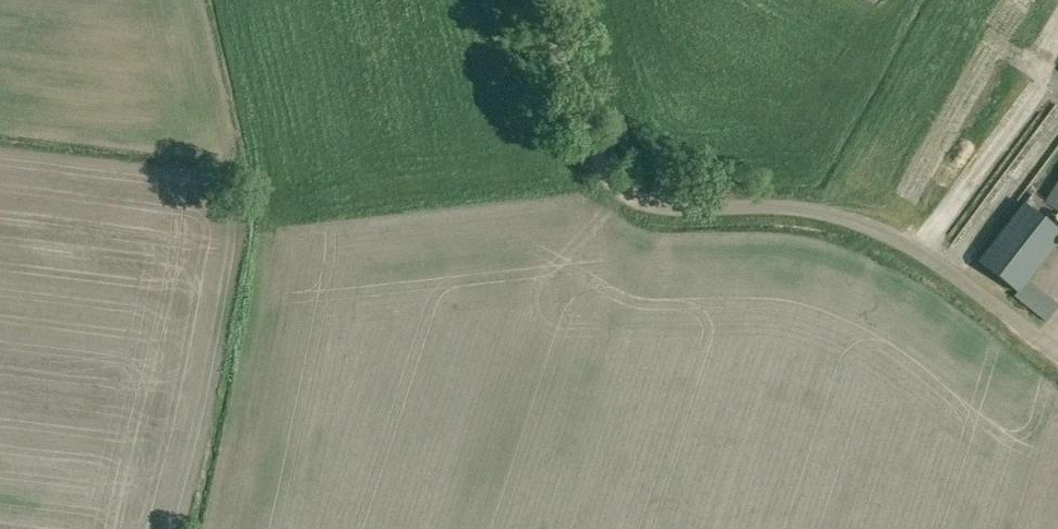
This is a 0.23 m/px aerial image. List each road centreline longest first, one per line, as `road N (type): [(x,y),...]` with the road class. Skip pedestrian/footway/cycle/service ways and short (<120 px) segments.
road 1 (unclassified): [(1057,356),(928,253),(868,220),(817,207),(682,199),(631,181),(607,147),(545,0)]

